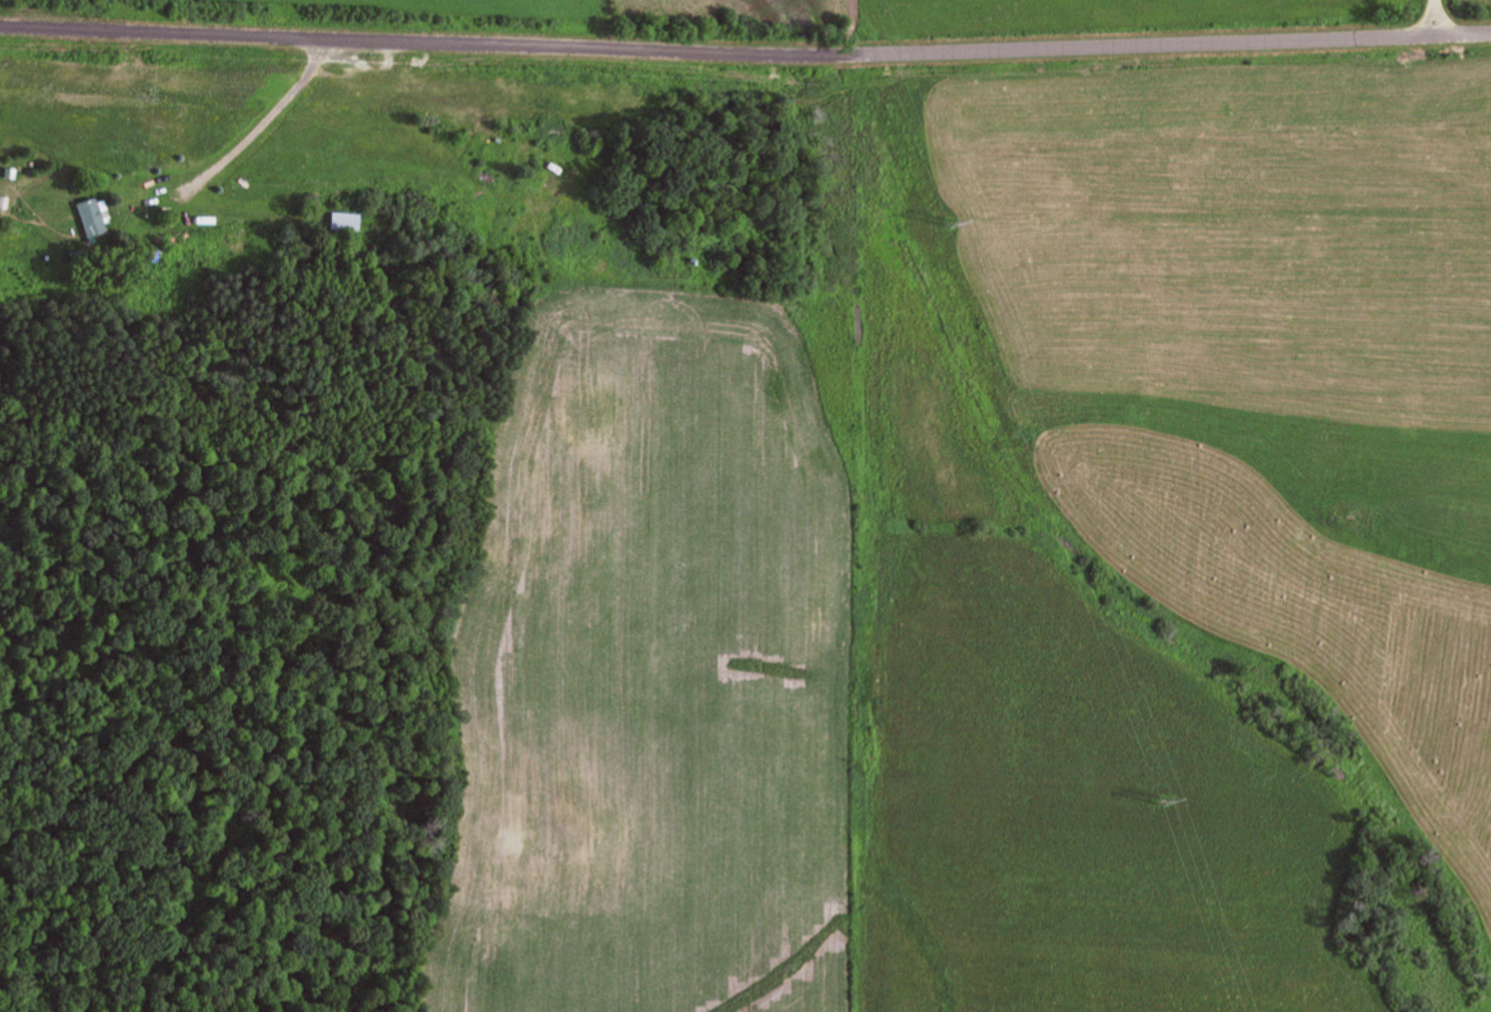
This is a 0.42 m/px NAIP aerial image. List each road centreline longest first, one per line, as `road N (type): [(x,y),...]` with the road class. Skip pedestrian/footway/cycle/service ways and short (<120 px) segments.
road 1 (residential): [(1490,34),(818,64),(323,33),(0,23)]

